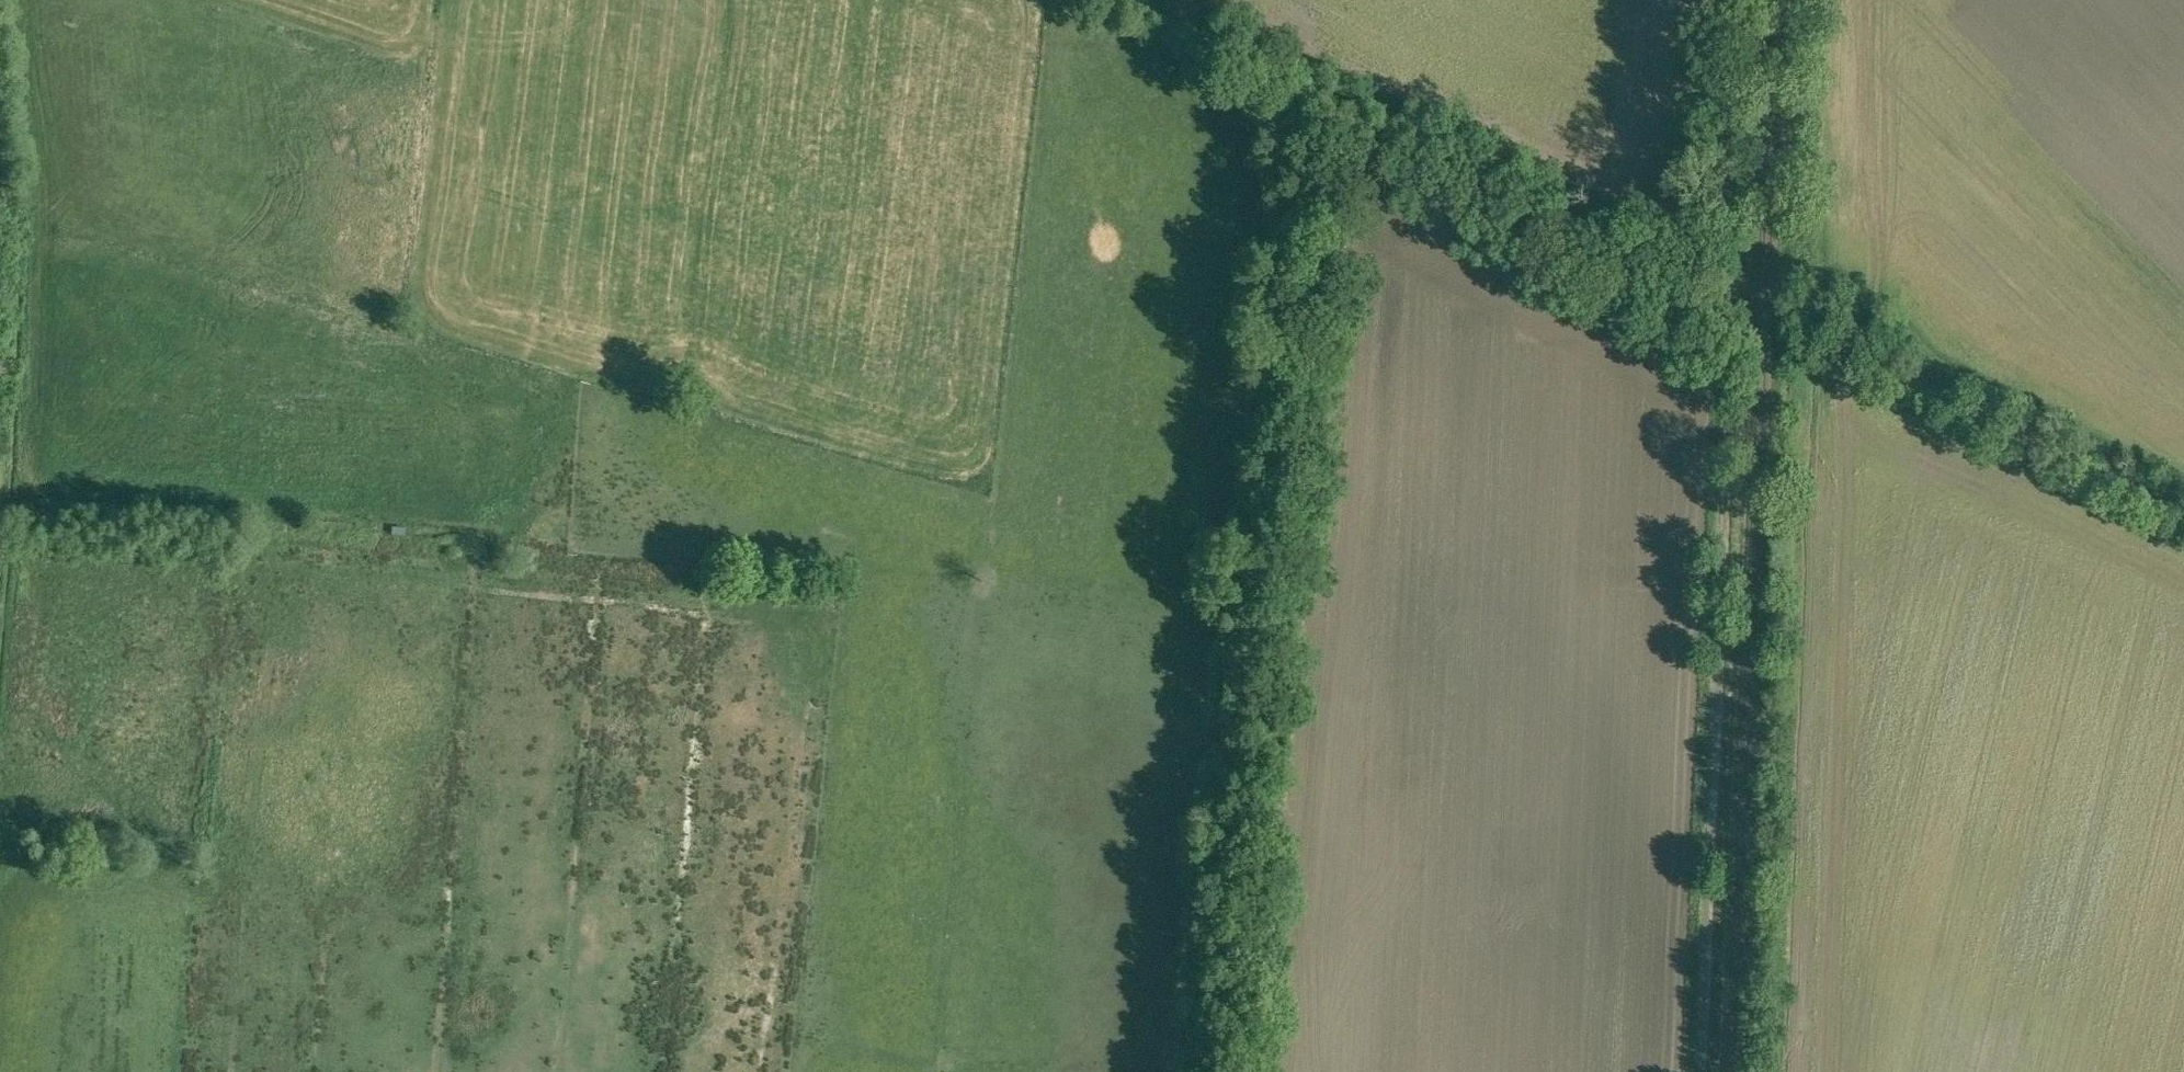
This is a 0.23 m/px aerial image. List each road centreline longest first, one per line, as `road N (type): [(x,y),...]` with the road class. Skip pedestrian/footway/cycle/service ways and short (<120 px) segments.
road 1 (track): [(1698,1071),(1742,0)]
road 2 (track): [(1733,282),(1619,245),(1115,0)]
road 3 (track): [(2183,501),(1829,318)]

